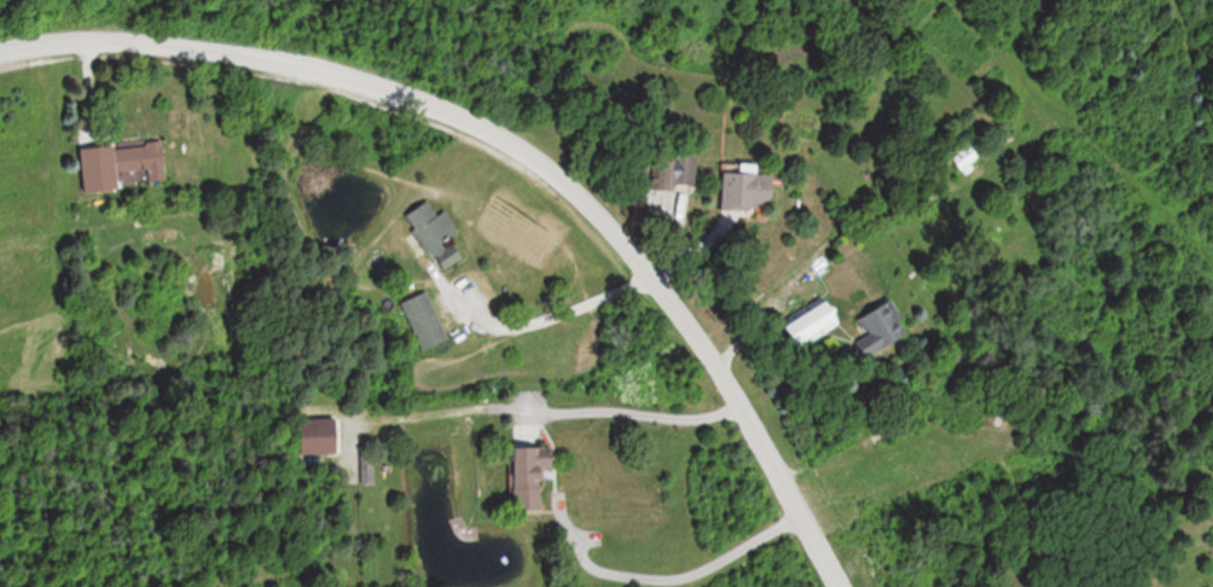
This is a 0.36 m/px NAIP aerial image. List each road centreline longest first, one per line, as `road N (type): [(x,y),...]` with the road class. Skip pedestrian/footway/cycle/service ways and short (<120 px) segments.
road 1 (residential): [(831,586),(648,274),(574,184),(509,132),(383,77),(221,42),(69,40),(0,48)]

